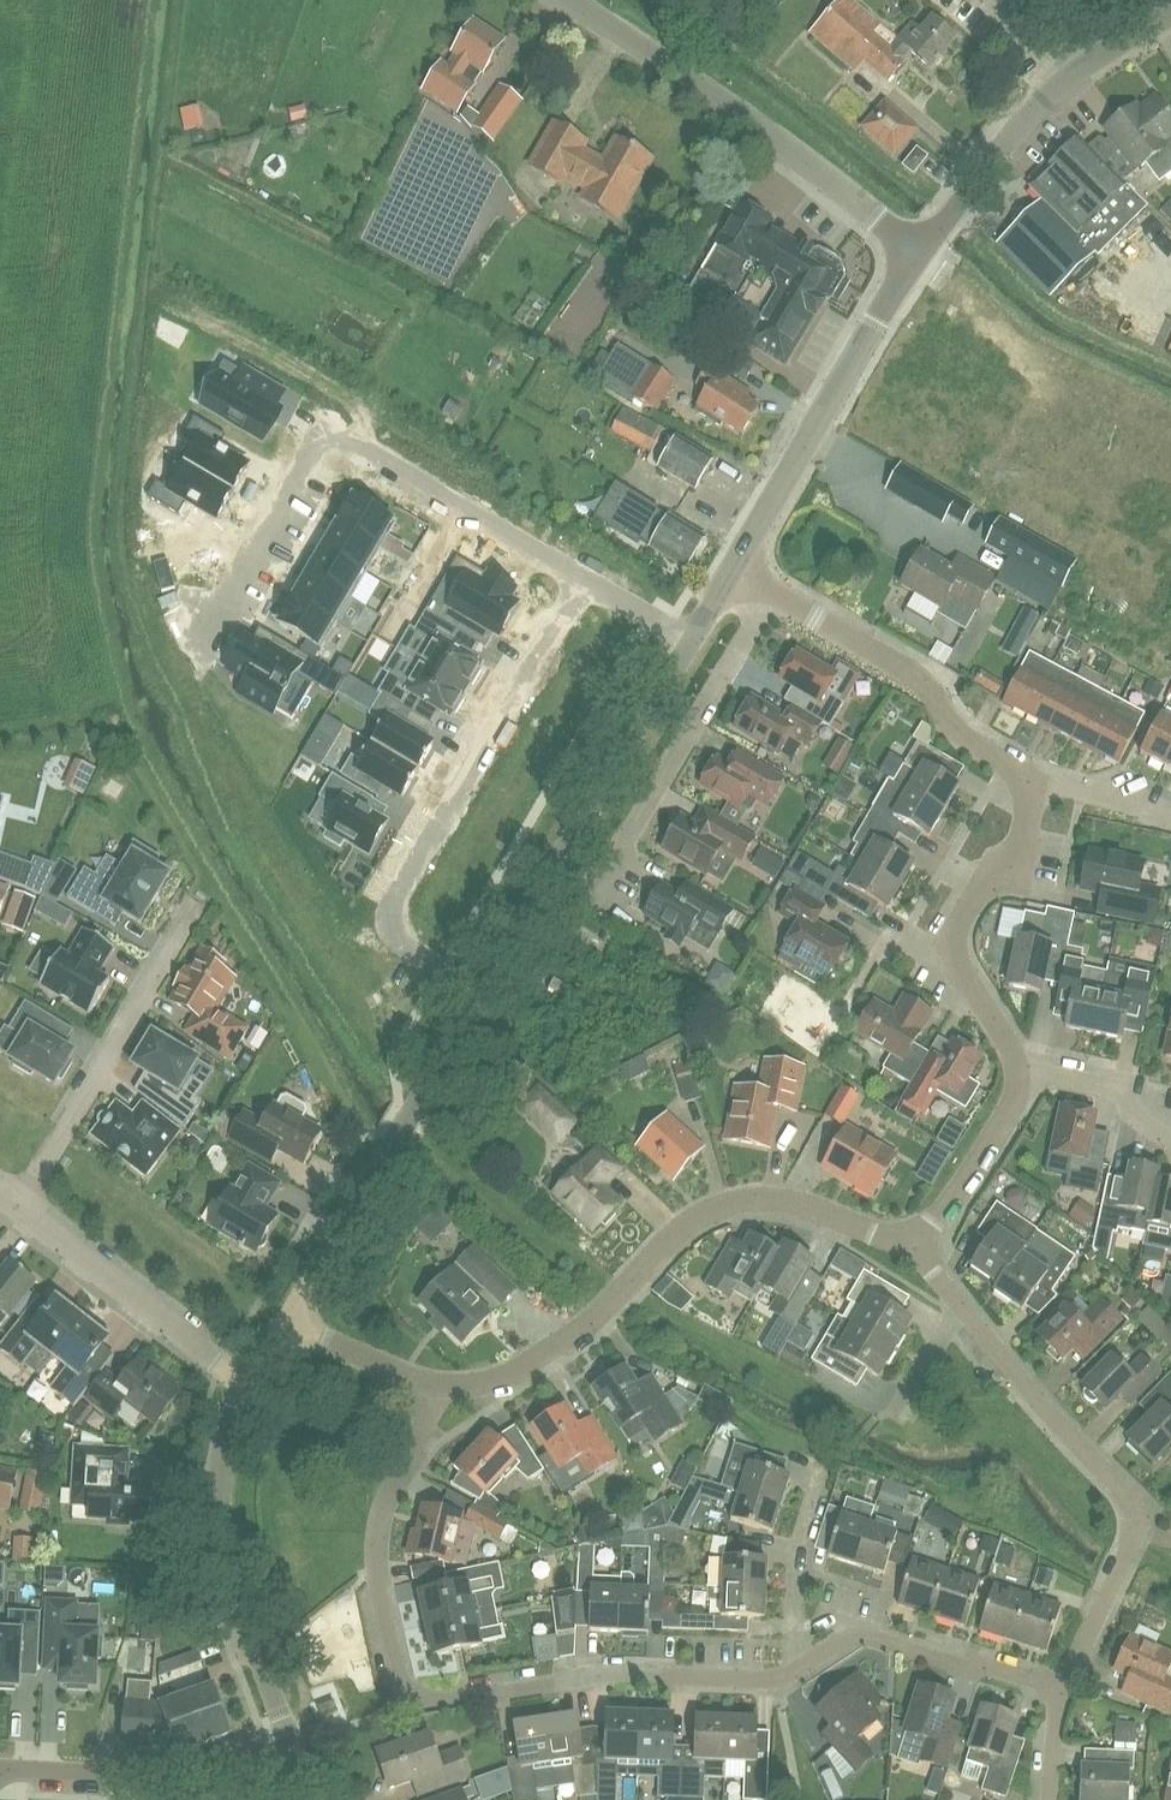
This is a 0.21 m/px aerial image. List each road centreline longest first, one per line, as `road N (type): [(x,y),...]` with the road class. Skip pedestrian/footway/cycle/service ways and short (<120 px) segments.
road 1 (residential): [(795,1675),(620,1676),(430,1703),(409,1699),(399,1683),(379,1533),(438,1391)]
road 2 (residential): [(438,1391),(480,1387),(529,1367),(589,1325),(694,1220),(740,1203),(826,1216),(907,1257)]
road 3 (residential): [(582,582),(324,431),(201,632)]
road 4 (residential): [(483,992),(395,937),(391,907),(582,582)]
road 5 (residential): [(1060,1694),(1131,1539),(1135,1510),(959,1307)]
road 6 (unclassified): [(910,256),(767,129),(572,0)]
road 7 (tertiary): [(303,1782),(217,1529),(225,1463),(252,1387)]
road 8 (tertiary): [(483,992),(690,643)]
road 9 (tertiary): [(290,1317),(483,992)]
road 10 (tertiary): [(735,568),(910,256)]
road 11 (tertiary): [(910,256),(1067,81),(1170,18)]
road 12 (residential): [(194,906),(19,1211)]
road 13 (residential): [(1019,1075),(947,946),(980,886),(1013,876),(1031,783)]
road 14 (residential): [(602,886),(773,594)]
road 15 (residential): [(1031,783),(950,722),(924,682),(773,594)]
road 16 (residential): [(303,1782),(0,1768)]
road 17 (residential): [(19,1211),(252,1387)]
road 18 (residential): [(1060,1694),(863,1636),(795,1675)]
road 19 (residential): [(907,1257),(1014,1103),(1019,1075)]
road 20 (residential): [(795,1675),(796,1559),(826,1470)]
road 21 (residential): [(1019,1075),(1110,1091),(1170,1143)]
road 22 (residential): [(438,1391),(290,1317)]
road 23 (residential): [(1170,820),(1031,783)]
road 24 (residential): [(690,643),(582,582)]
road 25 (residential): [(959,1307),(897,1411)]

